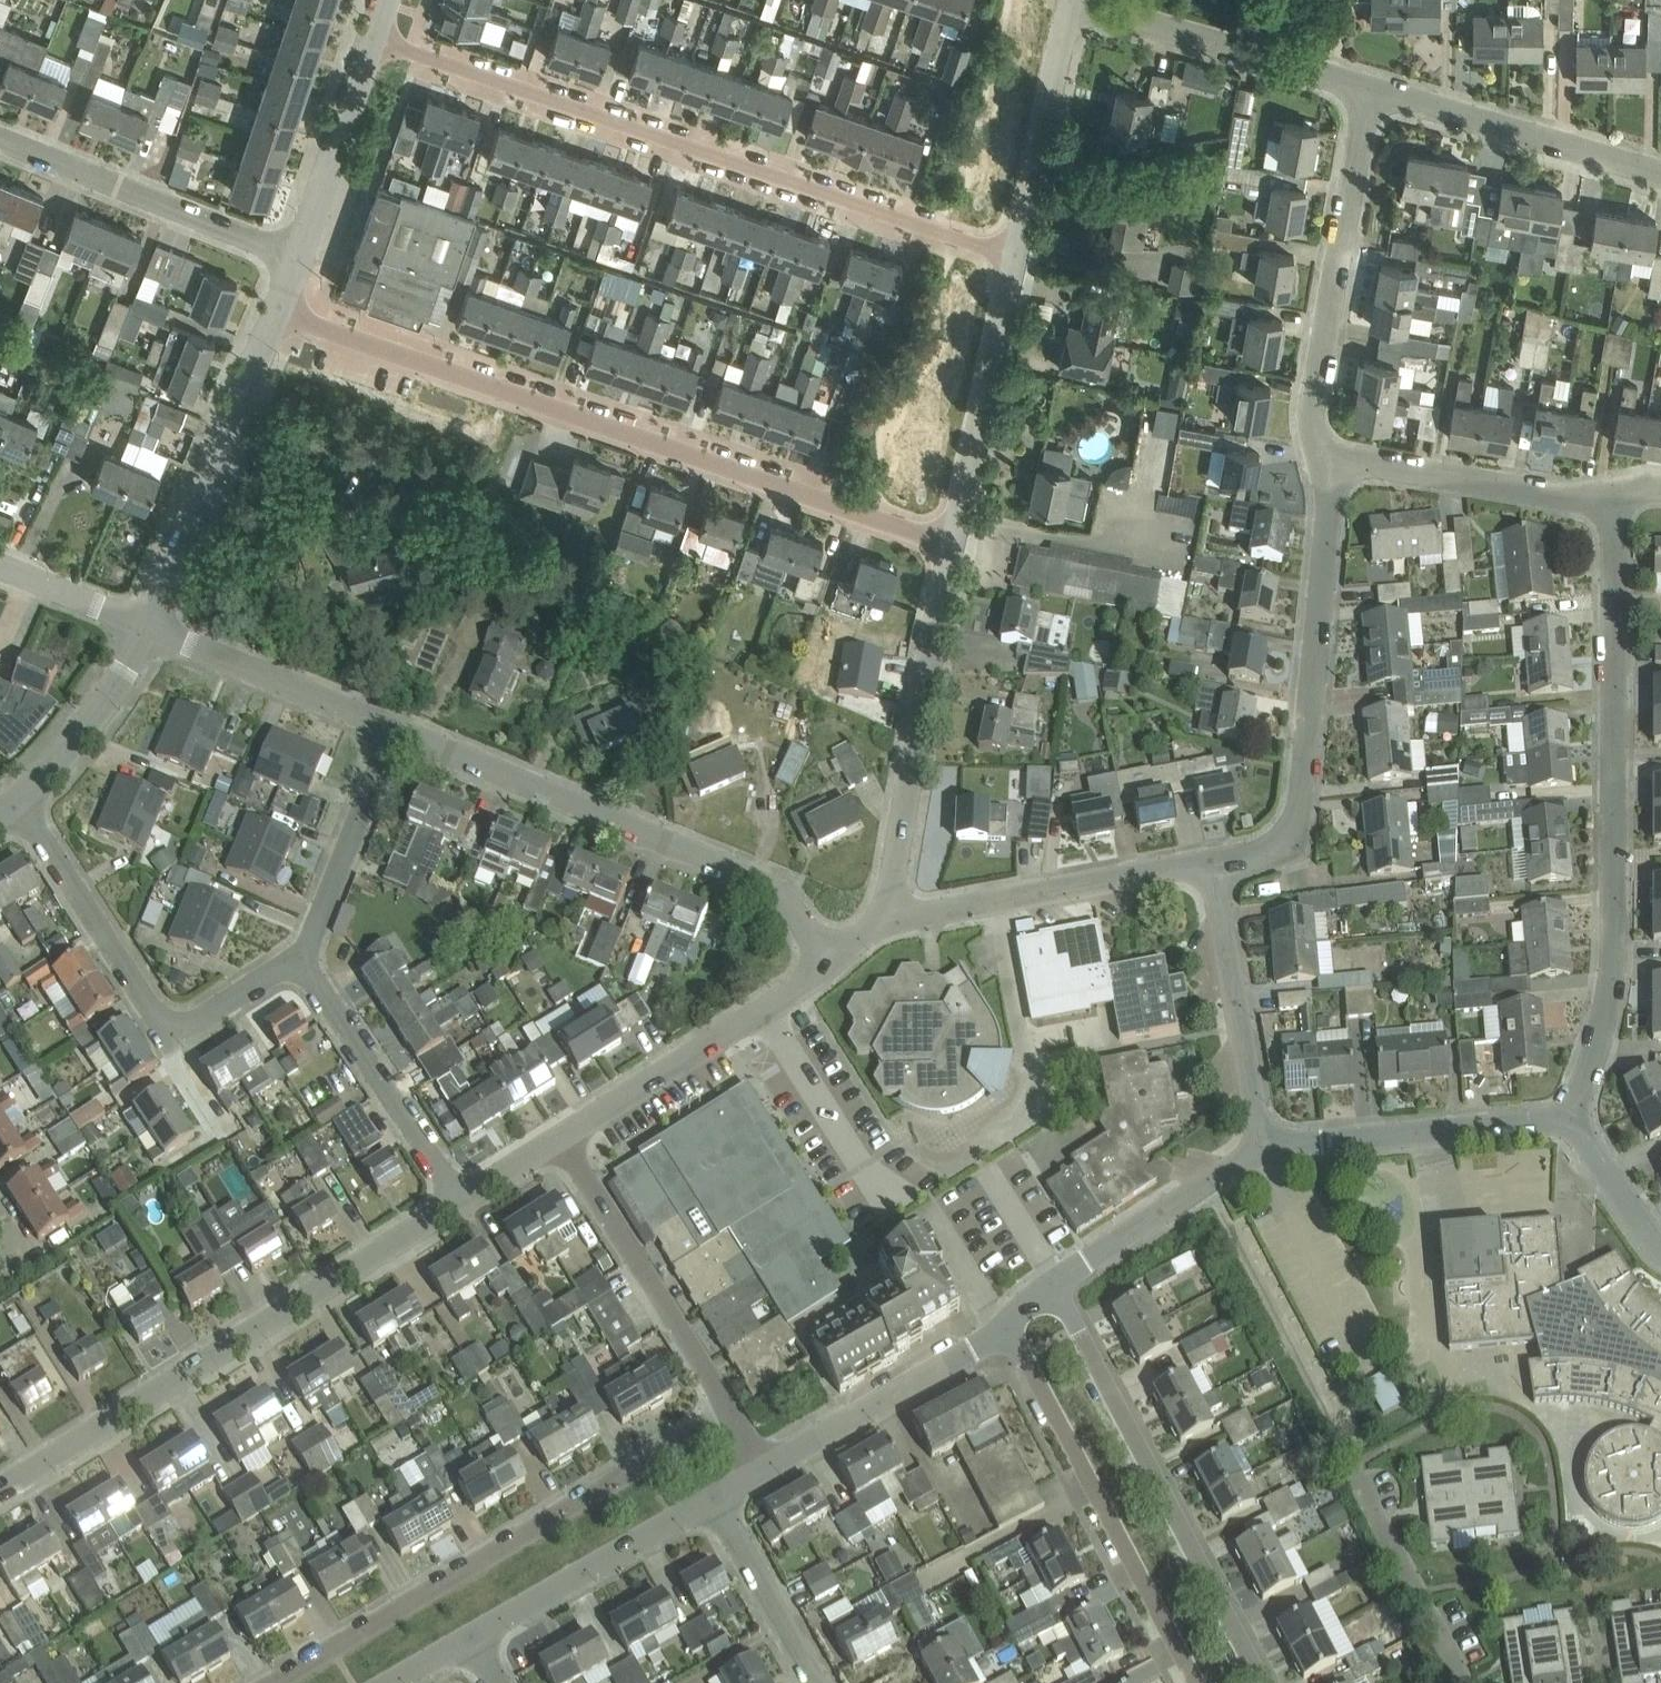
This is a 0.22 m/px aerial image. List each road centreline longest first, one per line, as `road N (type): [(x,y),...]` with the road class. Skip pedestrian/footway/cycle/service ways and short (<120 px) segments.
road 1 (residential): [(953,542),(282,306)]
road 2 (residential): [(1017,260),(374,36)]
road 3 (residential): [(1567,1126),(1594,1063),(1614,970),(1610,505)]
road 4 (unclassified): [(0,1490),(465,1200)]
road 5 (residential): [(265,1682),(729,1411)]
road 6 (residential): [(845,954),(779,891),(727,861),(402,736)]
road 7 (residential): [(1214,865),(1290,844),(1296,831),(1337,462)]
road 8 (residential): [(1266,1682),(1055,1283)]
road 9 (residential): [(300,967),(214,1034),(186,1030),(148,1002),(24,808)]
road 10 (residential): [(1190,1682),(1005,1339)]
road 11 (residential): [(1337,462),(1317,447),(1314,395),(1371,89)]
road 12 (unclassified): [(890,918),(953,542)]
road 13 (residential): [(148,622),(282,306)]
road 14 (unclassified): [(557,1140),(845,954)]
road 15 (residential): [(300,258),(0,139)]
road 16 (residential): [(729,1411),(557,1140)]
road 17 (residential): [(1371,89),(1077,0)]
road 18 (residential): [(1265,1148),(1567,1126)]
road 19 (residential): [(1660,170),(1371,89)]
road 20 (unclassified): [(953,542),(1017,260)]
road 21 (residential): [(1265,1148),(1214,865)]
road 22 (residential): [(465,1200),(300,967)]
road 23 (residential): [(475,1637),(717,1496)]
road 24 (residential): [(402,736),(148,622)]
road 25 (residential): [(1610,505),(1337,462)]
road 26 (residential): [(769,1465),(1005,1339)]
road 27 (unclassified): [(1017,260),(1073,0)]
road 28 (residential): [(402,736),(300,967)]
road 29 (residential): [(1055,1283),(1265,1148)]
road 30 (residential): [(300,258),(374,36)]
road 31 (residential): [(24,808),(104,701),(148,622)]
road 32 (residential): [(1214,865),(999,899)]
road 33 (residential): [(1467,1682),(1368,1493)]
road 34 (residential): [(819,1682),(717,1496)]
road 35 (residential): [(1028,1101),(999,899)]
road 36 (residential): [(148,622),(0,562)]
road 37 (residential): [(1567,1126),(1660,1247)]

